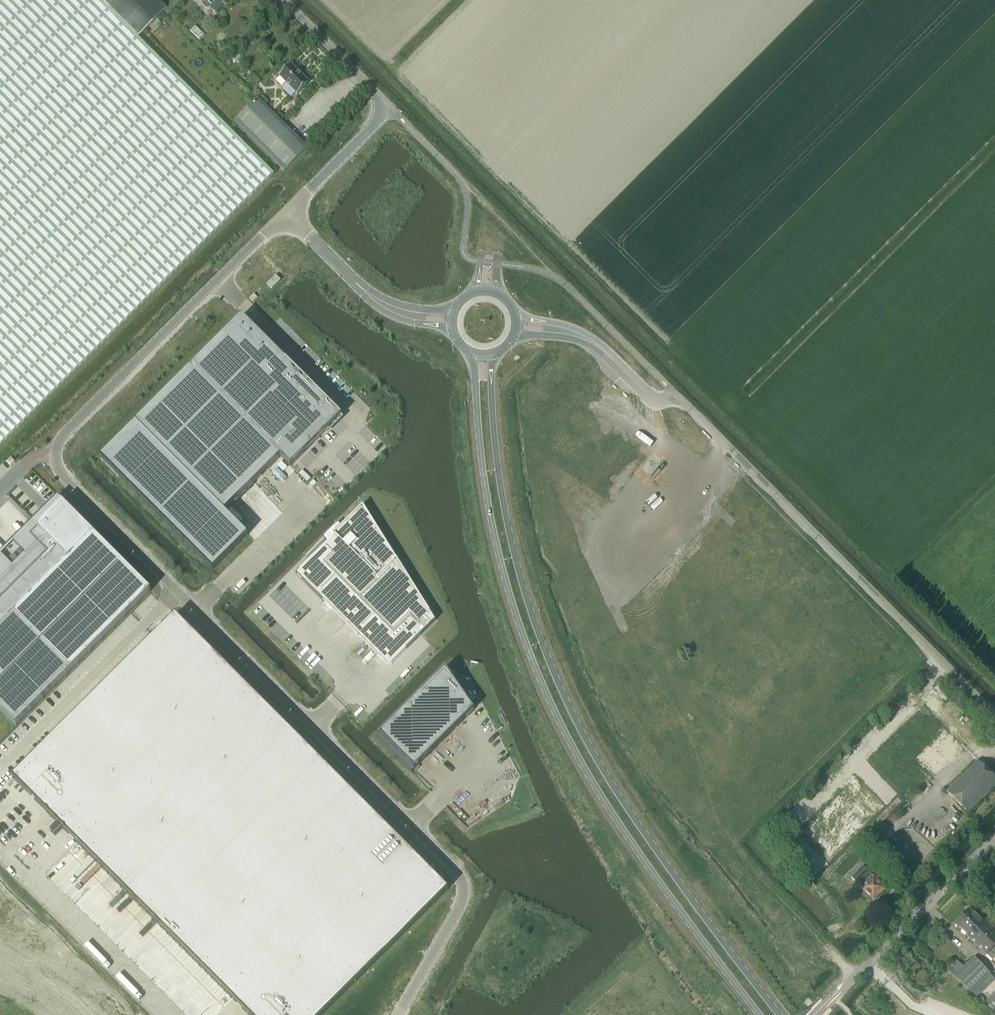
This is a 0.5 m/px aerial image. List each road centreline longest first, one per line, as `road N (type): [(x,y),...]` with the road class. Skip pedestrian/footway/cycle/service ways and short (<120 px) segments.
road 1 (unclassified): [(286,211),(62,434),(54,457),(63,476),(459,876),(458,909),(400,1014)]
road 2 (tertiary): [(780,1014),(617,793),(553,671),(514,556),(499,476),(495,354)]
road 3 (tertiary): [(471,353),(492,524),(538,675),(603,800),(761,1014)]
road 4 (unclassified): [(994,716),(674,394)]
road 5 (tertiary): [(286,211),(389,109),(281,0)]
road 6 (unclassified): [(858,975),(994,839)]
road 7 (tertiary): [(394,311),(286,211)]
road 8 (unclassified): [(569,332),(601,349),(651,396),(674,394)]

